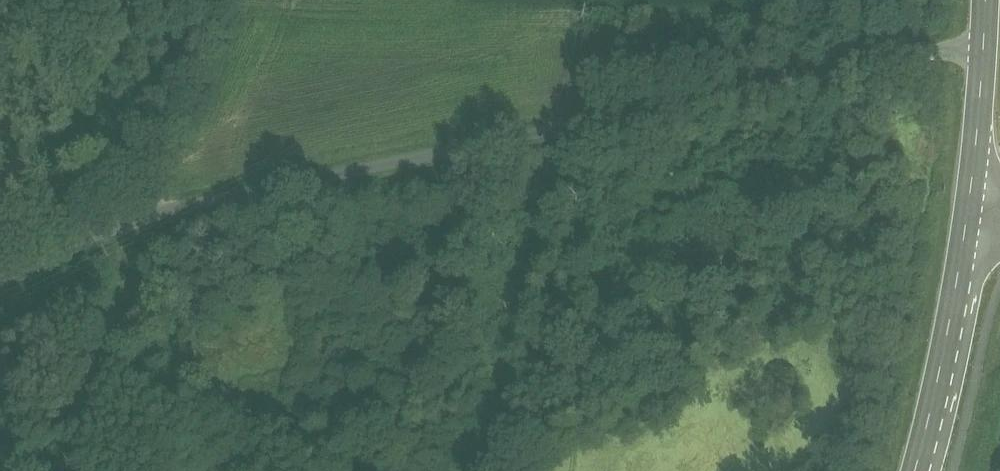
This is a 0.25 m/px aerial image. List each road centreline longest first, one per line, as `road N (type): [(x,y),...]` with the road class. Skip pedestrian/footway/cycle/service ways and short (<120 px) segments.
road 1 (unclassified): [(980,46),(894,56),(164,213),(94,230),(0,275)]
road 2 (track): [(443,153),(482,341),(514,430)]
road 3 (primary): [(920,470),(941,390),(967,217)]
road 4 (primary): [(967,217),(980,46)]

